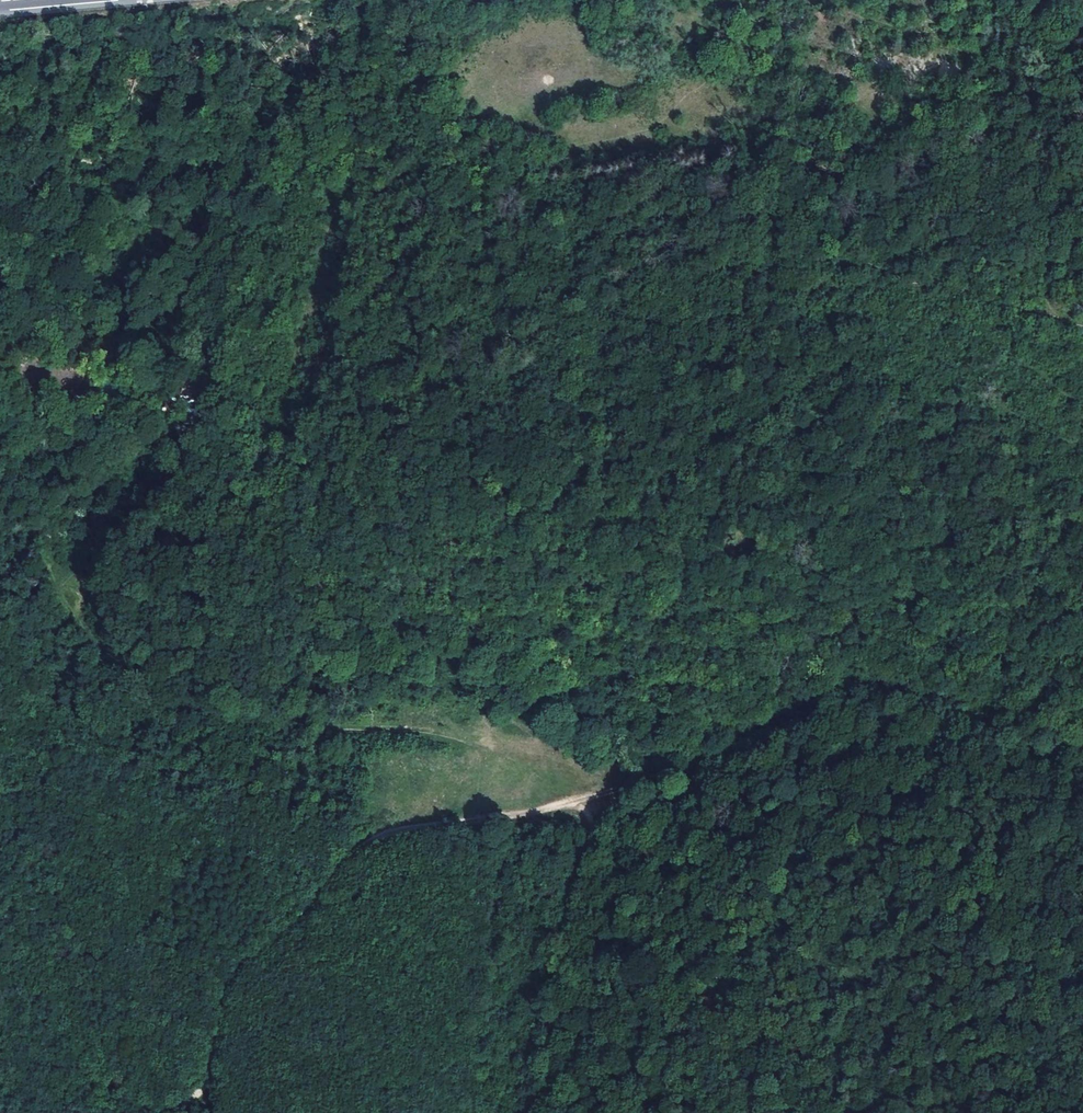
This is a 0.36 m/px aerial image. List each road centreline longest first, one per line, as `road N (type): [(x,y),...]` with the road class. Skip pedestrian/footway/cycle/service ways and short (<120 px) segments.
road 1 (track): [(0,960),(35,1015),(95,1081),(154,1110),(178,1106),(207,1080),(236,972),(291,929),(355,850),(388,834),(589,799)]
road 2 (track): [(0,384),(46,397),(173,410),(236,403),(276,376),(313,305),(335,196)]
road 3 (track): [(589,799),(590,845),(563,960),(549,1112)]

